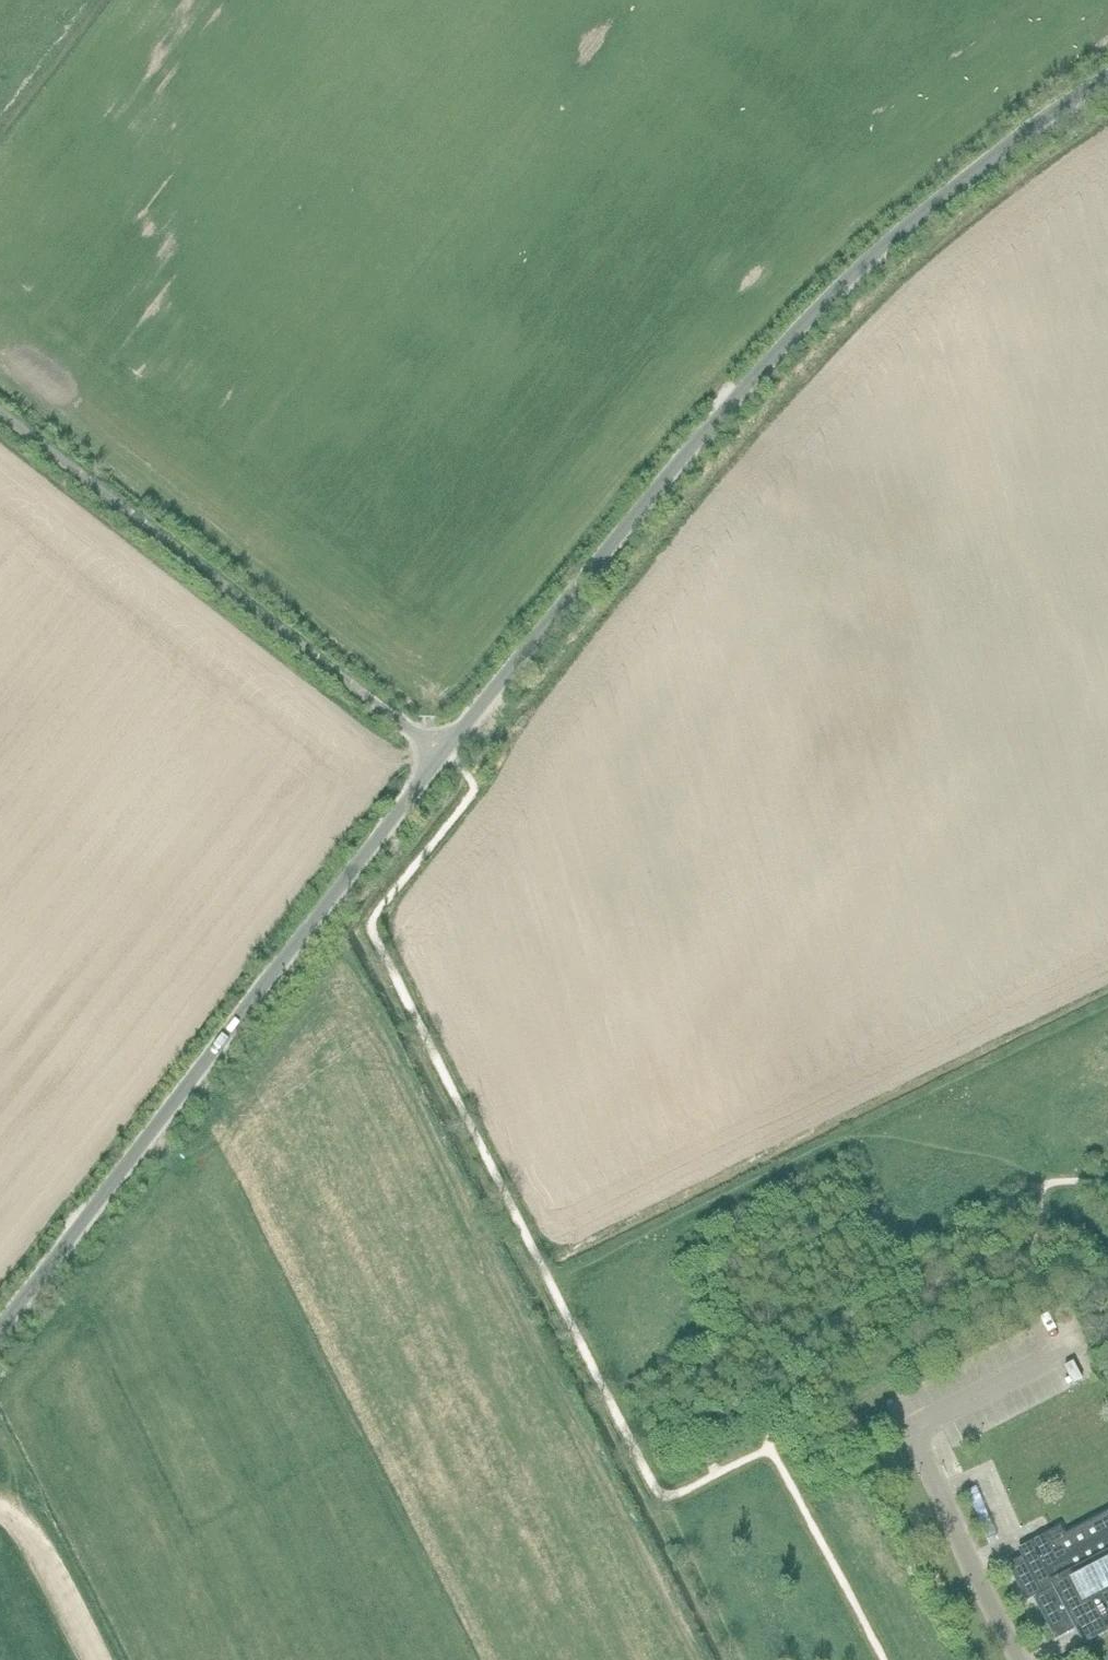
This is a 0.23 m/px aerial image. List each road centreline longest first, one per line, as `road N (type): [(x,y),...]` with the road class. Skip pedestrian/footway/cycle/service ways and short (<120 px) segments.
road 1 (unclassified): [(438,753),(720,415),(855,270),(1003,147),(1107,81)]
road 2 (unclassified): [(0,1327),(438,753)]
road 3 (unclassified): [(438,753),(0,414)]

